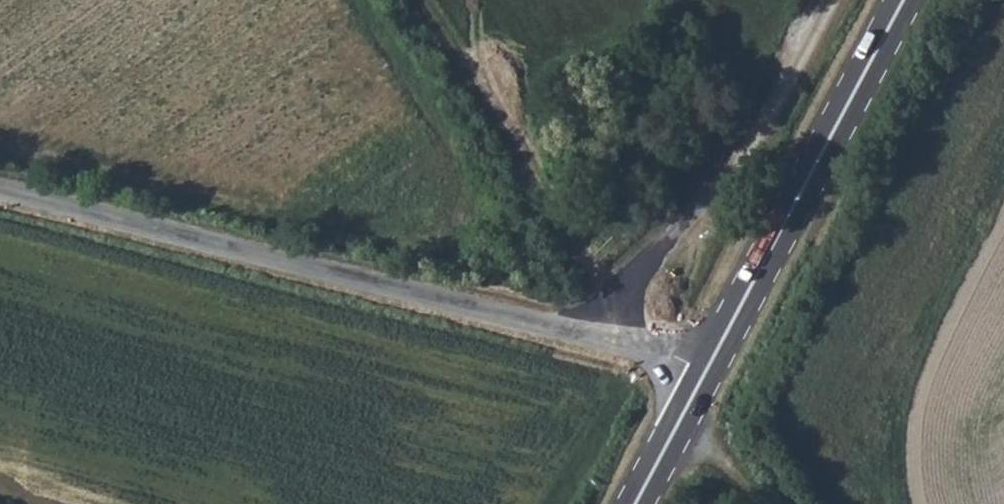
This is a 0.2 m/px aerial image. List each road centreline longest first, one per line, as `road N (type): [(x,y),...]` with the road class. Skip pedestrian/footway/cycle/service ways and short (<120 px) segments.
road 1 (unclassified): [(596,338),(0,194)]
road 2 (primary): [(903,0),(703,376)]
road 3 (unclassified): [(596,338),(759,127),(828,0)]
road 4 (track): [(425,0),(603,281),(625,300)]
road 5 (primary): [(635,503),(703,376)]

